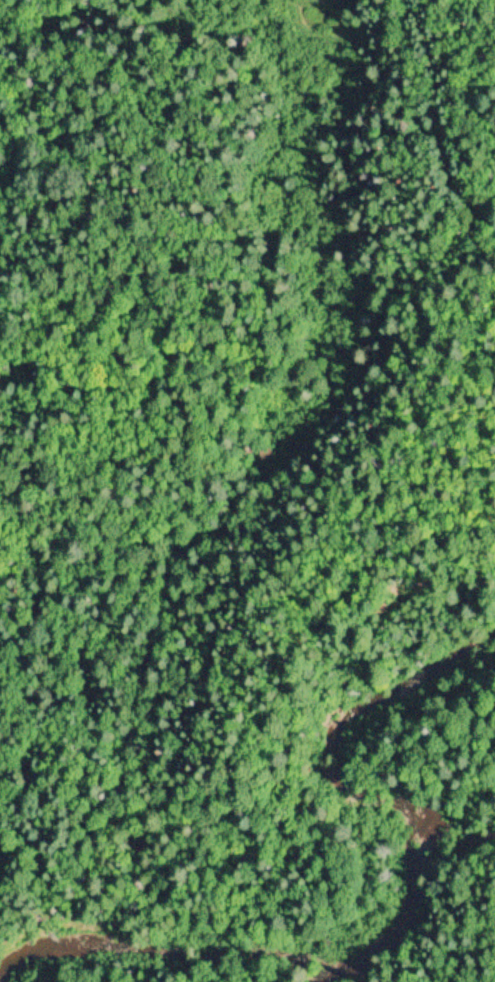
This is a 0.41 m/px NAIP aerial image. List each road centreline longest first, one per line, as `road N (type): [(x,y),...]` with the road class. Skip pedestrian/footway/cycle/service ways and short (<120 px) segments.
road 1 (residential): [(494,272),(399,101),(392,0)]

